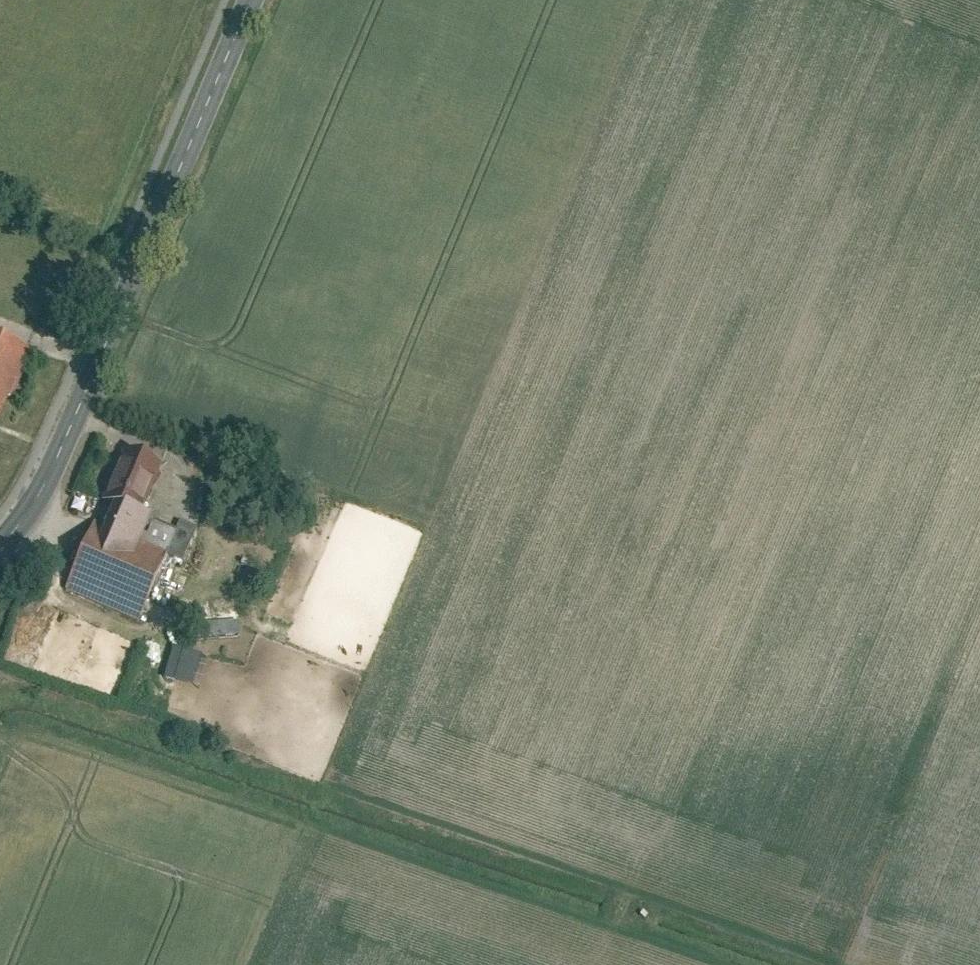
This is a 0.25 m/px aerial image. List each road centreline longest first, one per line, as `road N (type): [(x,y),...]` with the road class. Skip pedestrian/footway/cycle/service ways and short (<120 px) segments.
road 1 (tertiary): [(0,547),(70,428),(250,0)]

